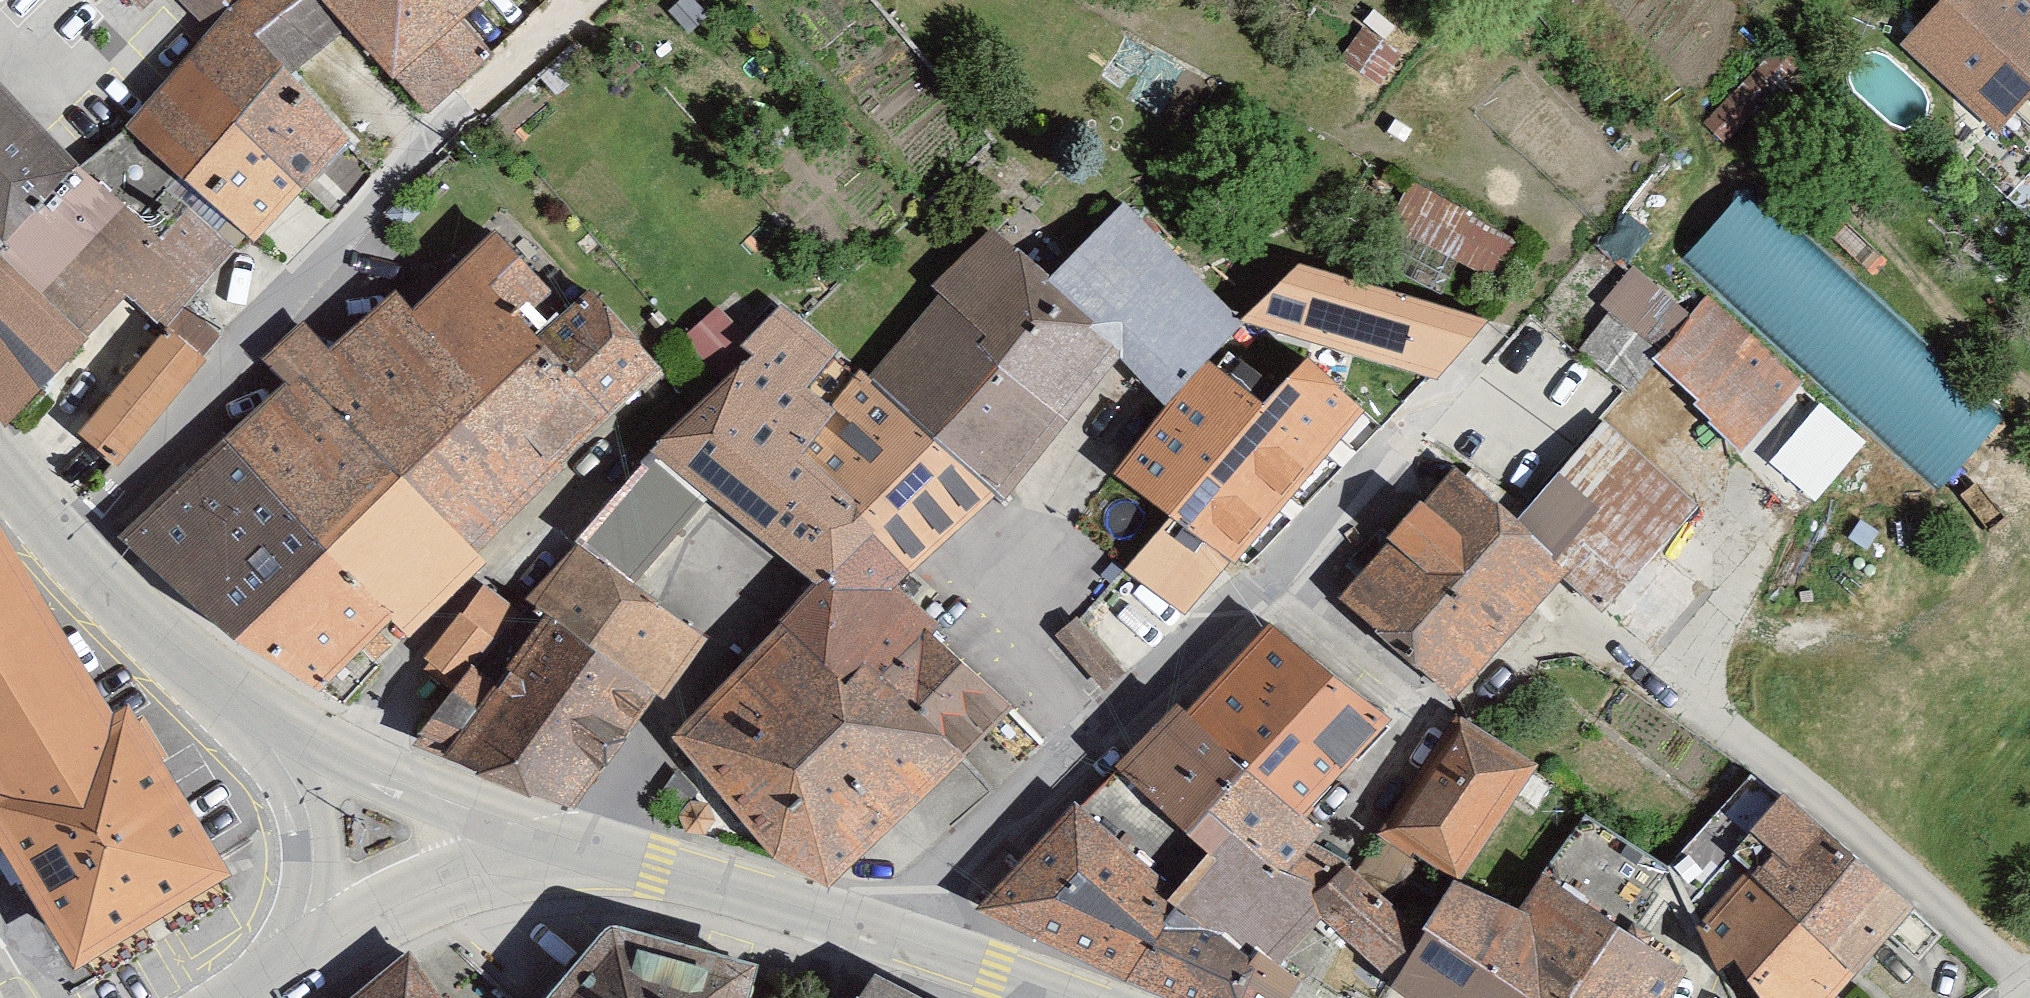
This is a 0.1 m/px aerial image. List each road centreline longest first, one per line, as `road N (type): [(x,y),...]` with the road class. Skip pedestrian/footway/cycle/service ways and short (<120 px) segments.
road 1 (residential): [(909,939),(1108,726),(1273,574),(1447,381)]
road 2 (residential): [(68,551),(244,371),(360,211),(565,0)]
road 3 (tertiary): [(237,709),(460,812),(571,849)]
road 4 (secondary): [(571,849),(909,939)]
road 5 (tertiary): [(571,849),(477,844),(391,886),(296,951)]
road 6 (tertiary): [(237,709),(316,787),(321,833),(296,951)]
road 7 (tertiary): [(68,551),(237,709)]
road 8 (secondary): [(909,939),(1061,997)]

